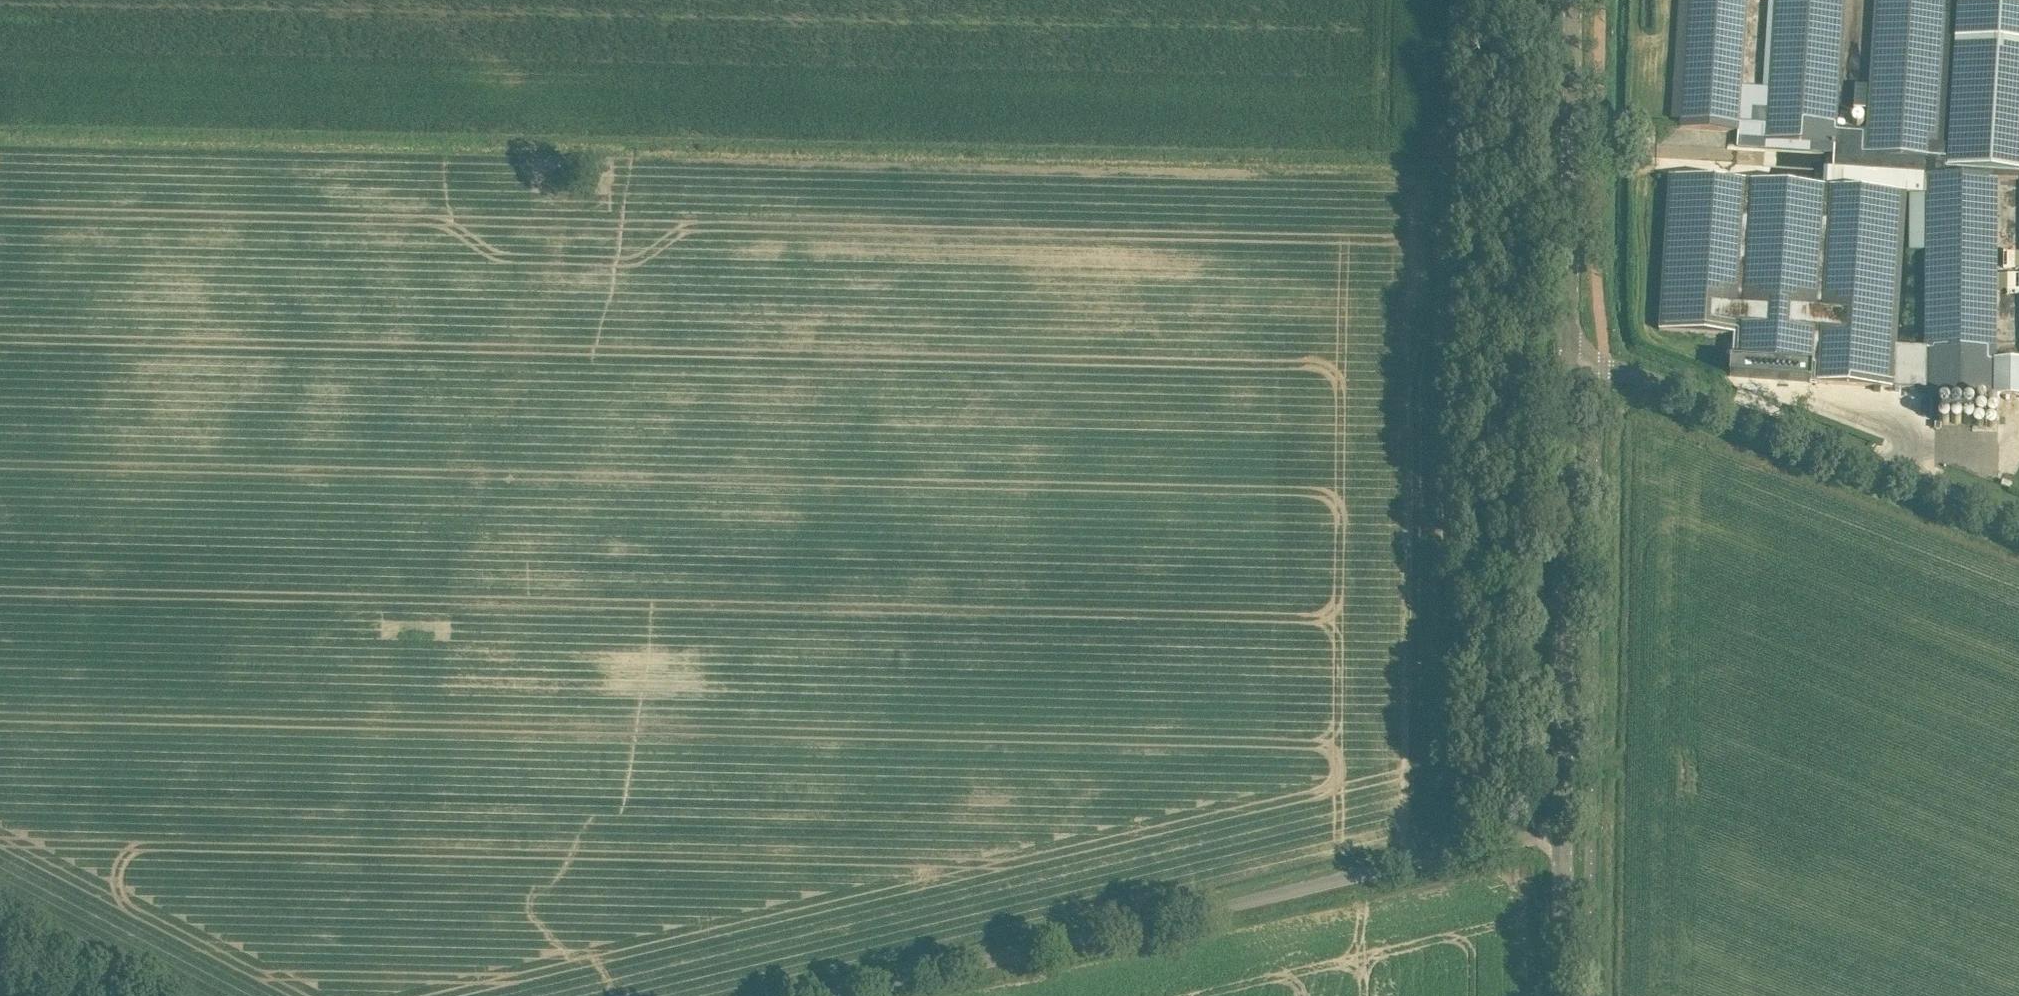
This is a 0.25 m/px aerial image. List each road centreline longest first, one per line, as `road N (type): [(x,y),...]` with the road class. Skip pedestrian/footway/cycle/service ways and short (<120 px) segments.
road 1 (unclassified): [(1561,824),(821,995)]
road 2 (unclassified): [(2018,525),(1605,370),(1568,365)]
road 3 (unclassified): [(1561,824),(1568,365)]
road 4 (unclassified): [(1568,365),(1573,0)]
road 5 (unclassified): [(1559,995),(1561,824)]
road 6 (unclassified): [(108,995),(0,944)]

